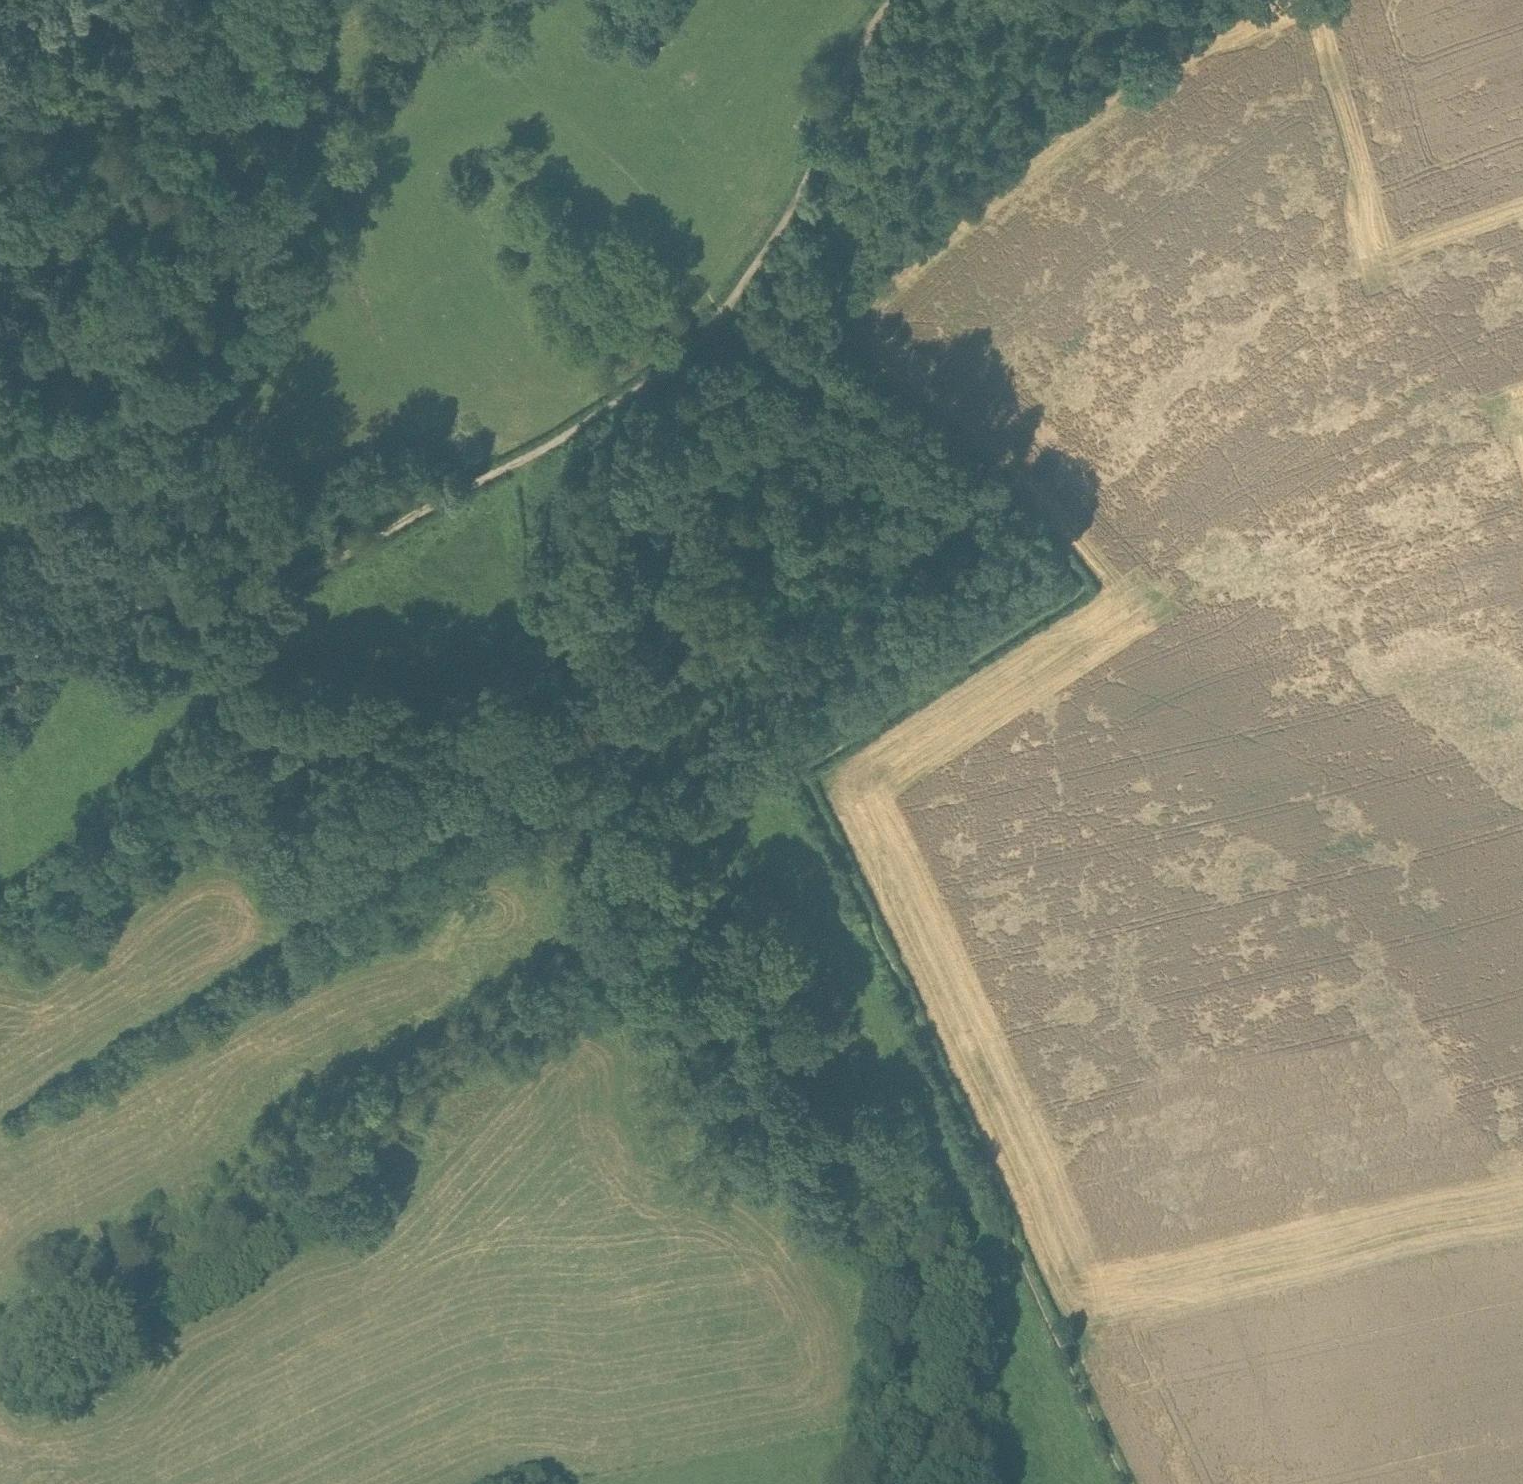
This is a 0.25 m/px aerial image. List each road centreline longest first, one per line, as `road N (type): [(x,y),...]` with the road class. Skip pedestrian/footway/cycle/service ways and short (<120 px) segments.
road 1 (track): [(0,702),(35,653),(75,626),(141,612),(251,604),(544,451),(661,372),(722,315)]
road 2 (track): [(722,315),(794,210),(850,61),(895,0)]

